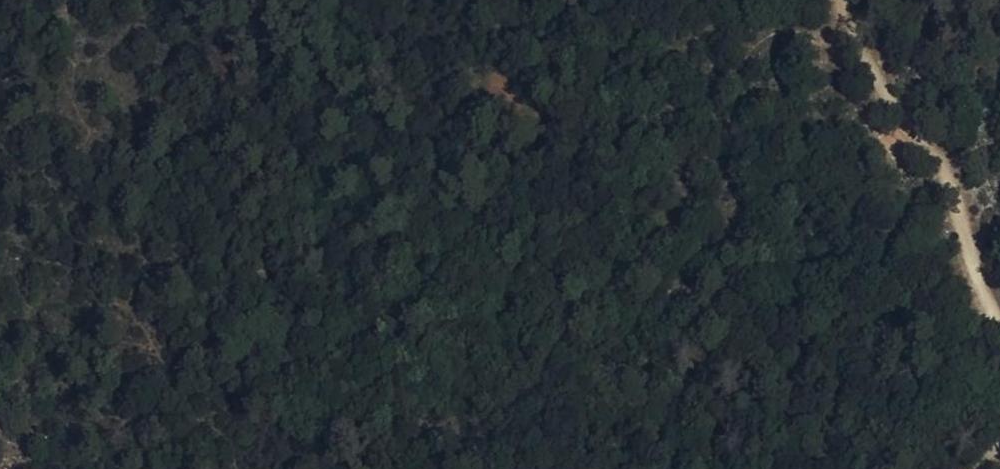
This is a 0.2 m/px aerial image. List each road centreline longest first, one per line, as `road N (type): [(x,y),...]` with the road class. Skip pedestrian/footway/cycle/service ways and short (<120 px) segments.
road 1 (track): [(839,0),(849,41),(953,186),(978,281),(999,317)]

